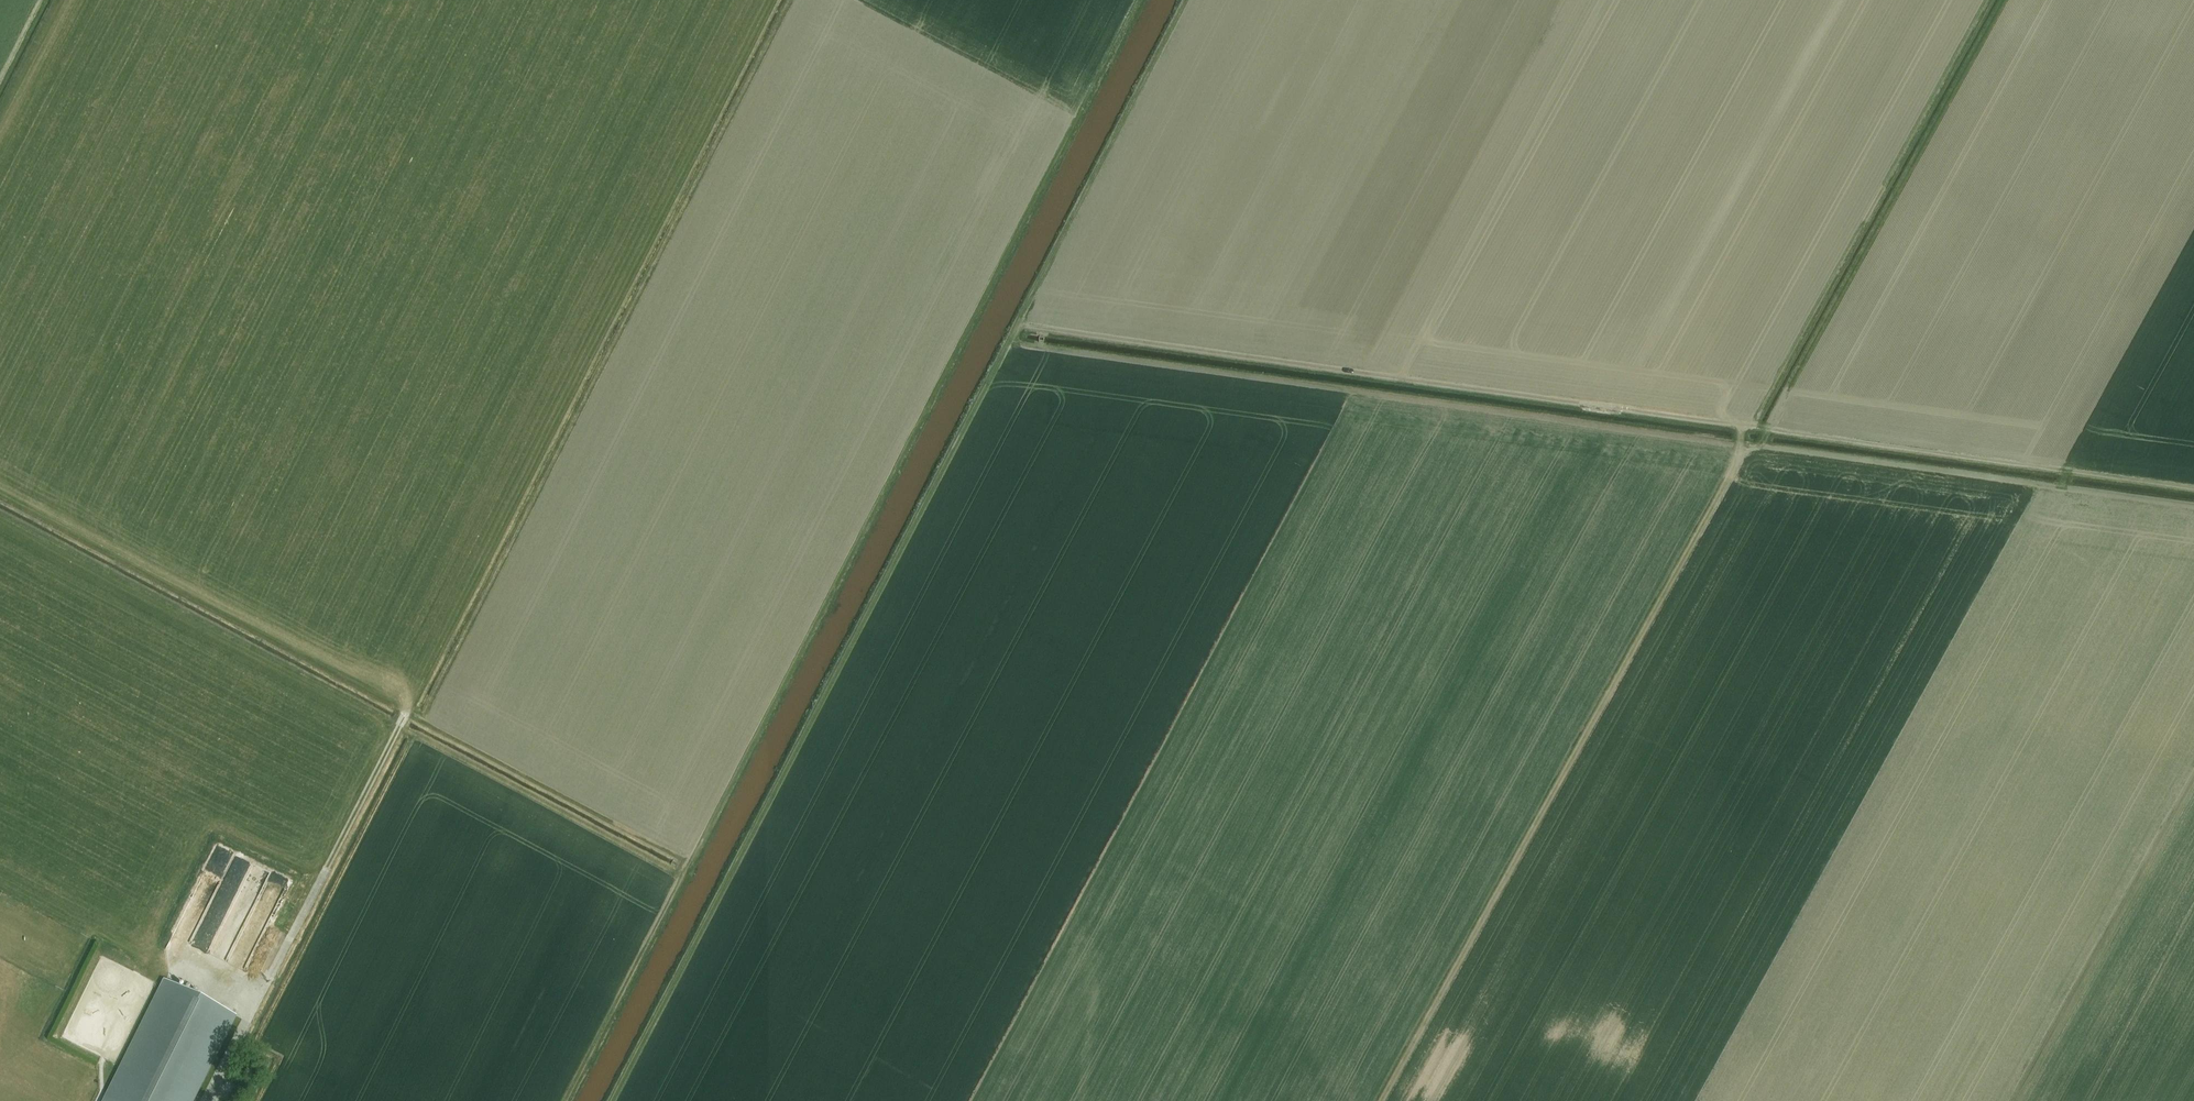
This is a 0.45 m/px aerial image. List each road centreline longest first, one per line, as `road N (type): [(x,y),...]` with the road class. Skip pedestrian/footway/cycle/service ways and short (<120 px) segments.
road 1 (track): [(1382,1100),(1741,458)]

